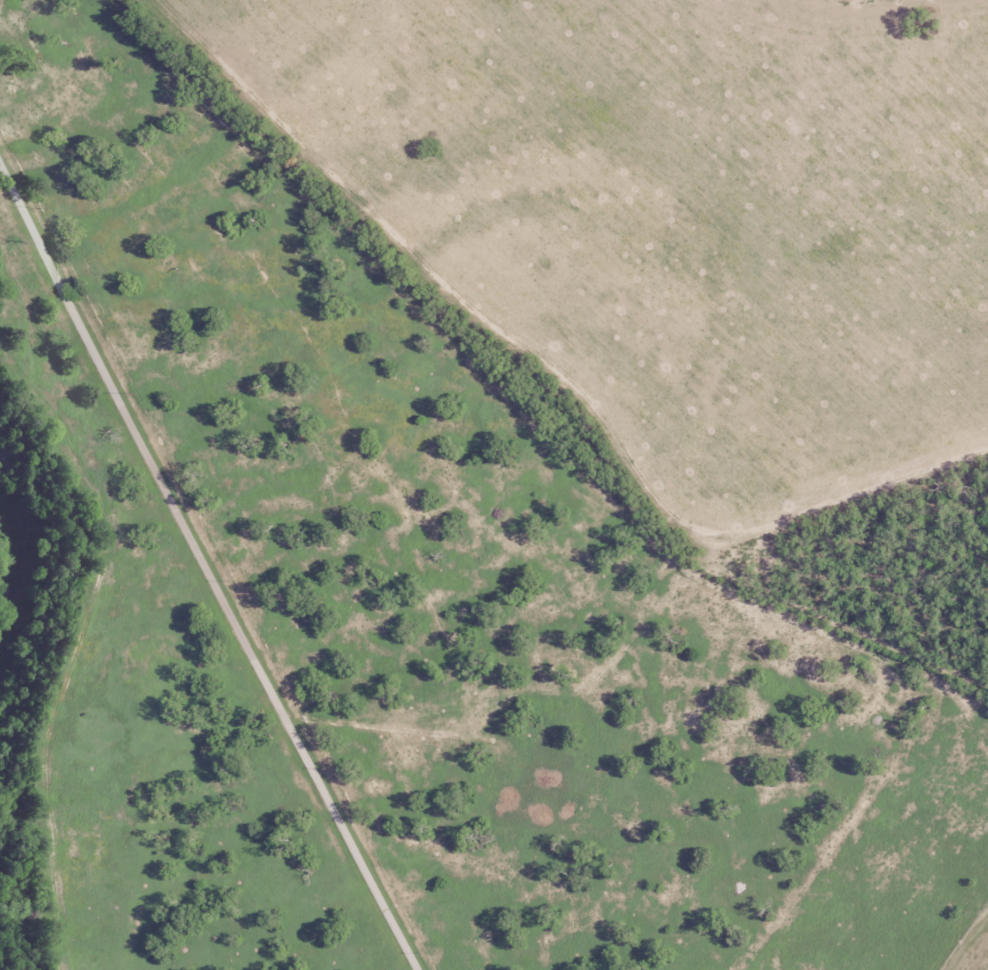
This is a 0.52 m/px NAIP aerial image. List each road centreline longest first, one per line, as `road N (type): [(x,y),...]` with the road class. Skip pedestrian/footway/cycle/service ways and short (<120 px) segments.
road 1 (residential): [(424,969),(299,711),(129,412),(0,119)]

